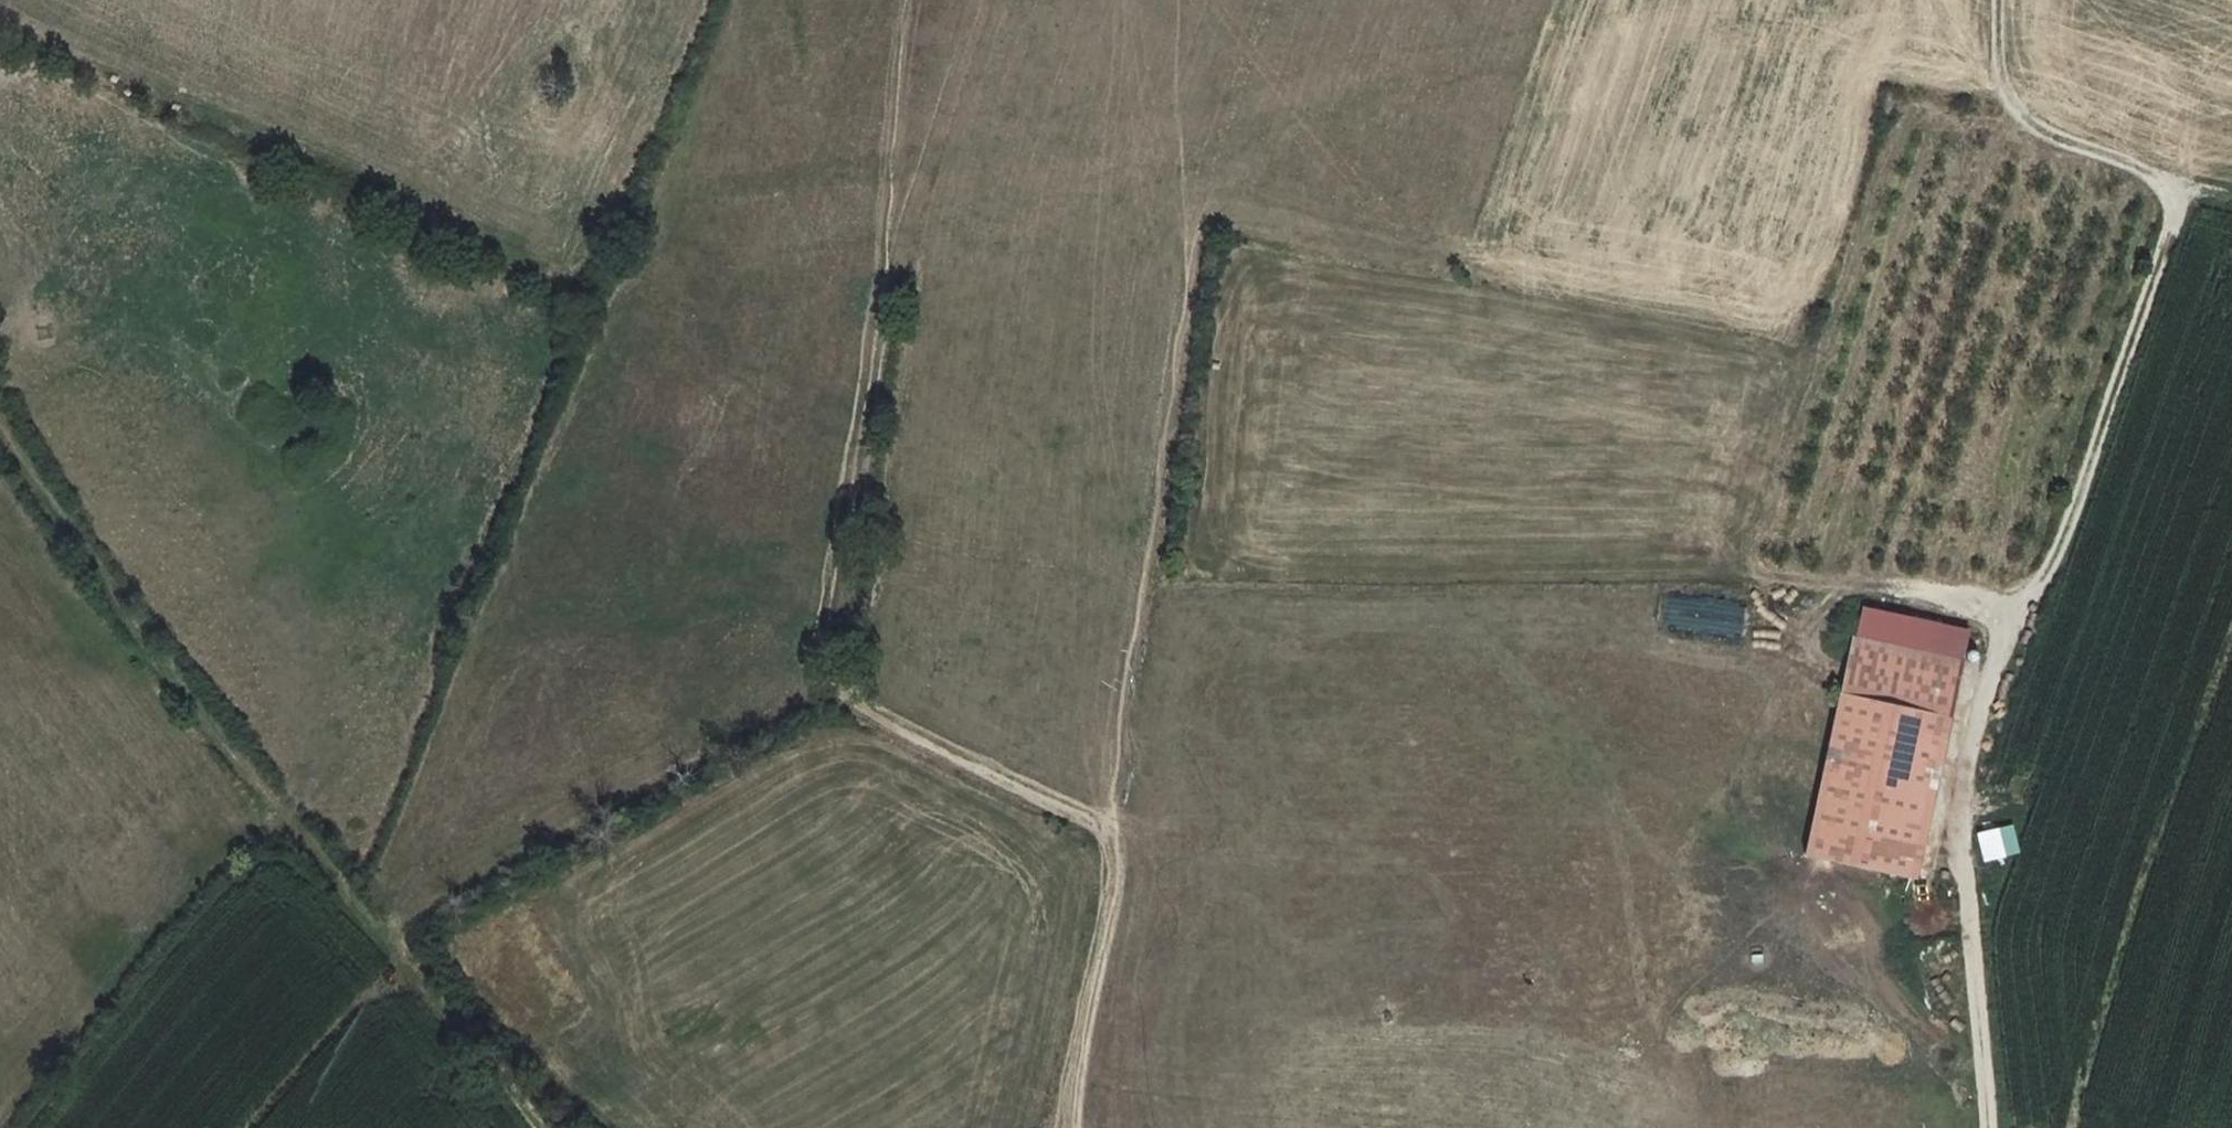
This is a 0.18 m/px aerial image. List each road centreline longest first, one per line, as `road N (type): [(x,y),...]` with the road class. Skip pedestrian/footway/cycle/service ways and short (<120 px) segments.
road 1 (track): [(2231,202),(2204,193),(2182,200),(2061,552),(1969,729),(1954,863),(1980,1127)]
road 2 (track): [(567,1127),(522,1090),(239,775),(120,621),(0,444)]
road 3 (track): [(1999,0),(1990,68),(2004,105),(2043,133),(2141,163),(2182,200)]

